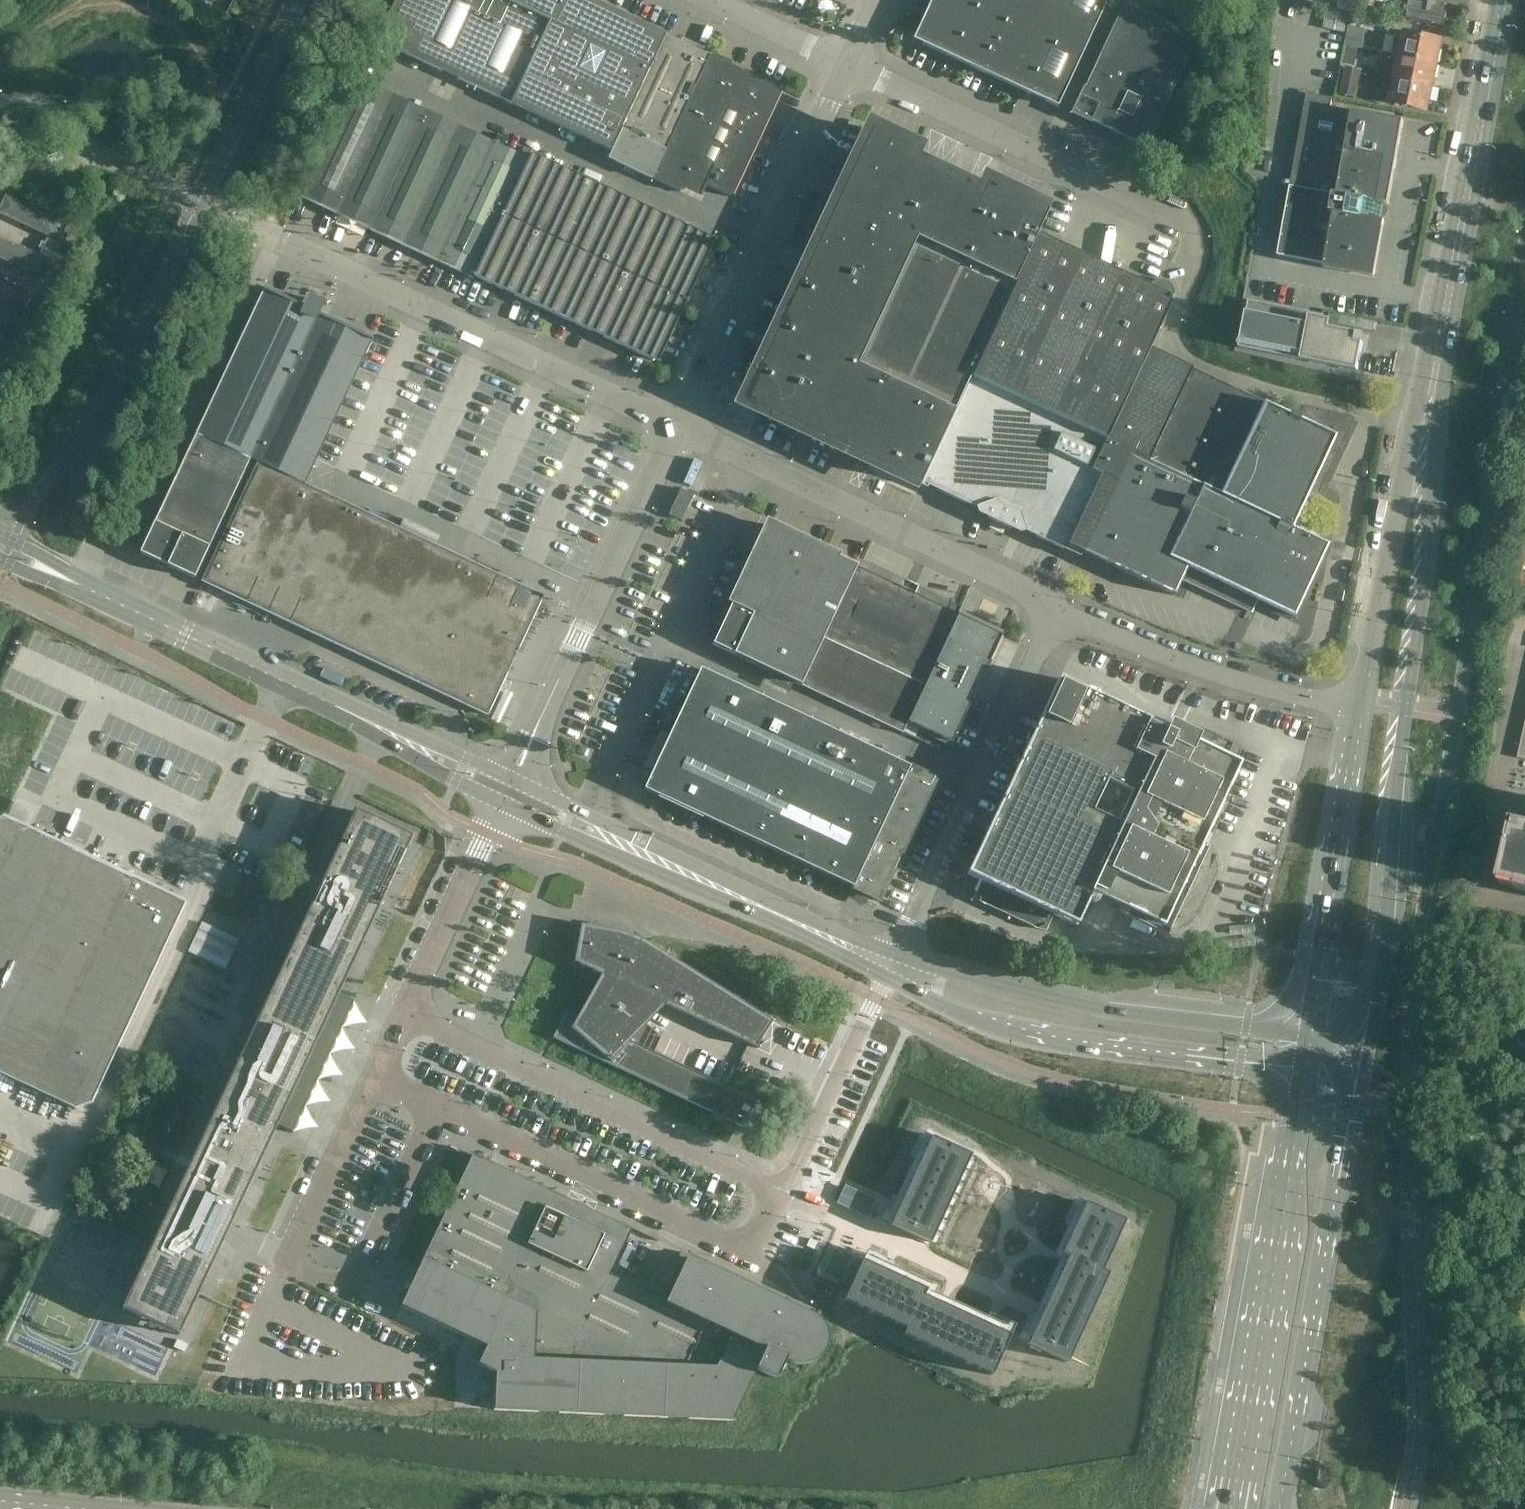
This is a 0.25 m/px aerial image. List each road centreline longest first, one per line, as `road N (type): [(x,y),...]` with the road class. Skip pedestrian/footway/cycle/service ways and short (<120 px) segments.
road 1 (unclassified): [(678,426),(93,150)]
road 2 (secondary): [(1364,1036),(1423,566),(1431,400)]
road 3 (unclassified): [(441,1105),(365,1266),(348,1279),(317,1277),(300,1256),(300,1236),(376,1075)]
road 4 (tertiary): [(893,966),(944,1008),(1075,1039),(1303,1066)]
road 5 (secondary): [(1303,1066),(1232,1489)]
road 6 (secondary): [(1283,1494),(1357,1072)]
road 7 (unclassified): [(1058,615),(1039,595),(678,426)]
road 8 (tertiary): [(1310,1028),(1094,1002),(893,966)]
road 9 (secondary): [(1431,400),(1505,0)]
road 10 (unclassified): [(784,1194),(762,1239),(737,1245),(441,1105)]
road 11 (unclassified): [(678,426),(847,65)]
road 12 (unclassified): [(514,779),(678,426)]
road 13 (unclassified): [(893,966),(973,771),(1058,615)]
road 14 (tertiary): [(330,703),(0,547)]
road 15 (unclassified): [(469,1046),(784,1194)]
road 16 (secondary): [(1364,703),(1310,1028)]
road 17 (unclassified): [(1364,703),(1309,698),(1197,667),(1058,615)]
road 18 (secondary): [(1431,400),(1364,703)]
road 19 (tertiary): [(744,900),(514,779)]
road 20 (tertiary): [(504,804),(744,900)]
road 21 (unclassified): [(784,1194),(893,966)]
road 22 (unclassified): [(404,1016),(504,804)]
road 23 (tertiary): [(330,703),(504,804)]
road 24 (tertiary): [(514,779),(330,703)]
road 25 (tertiary): [(893,966),(744,900)]
road 26 (unclassified): [(847,65),(702,0)]

